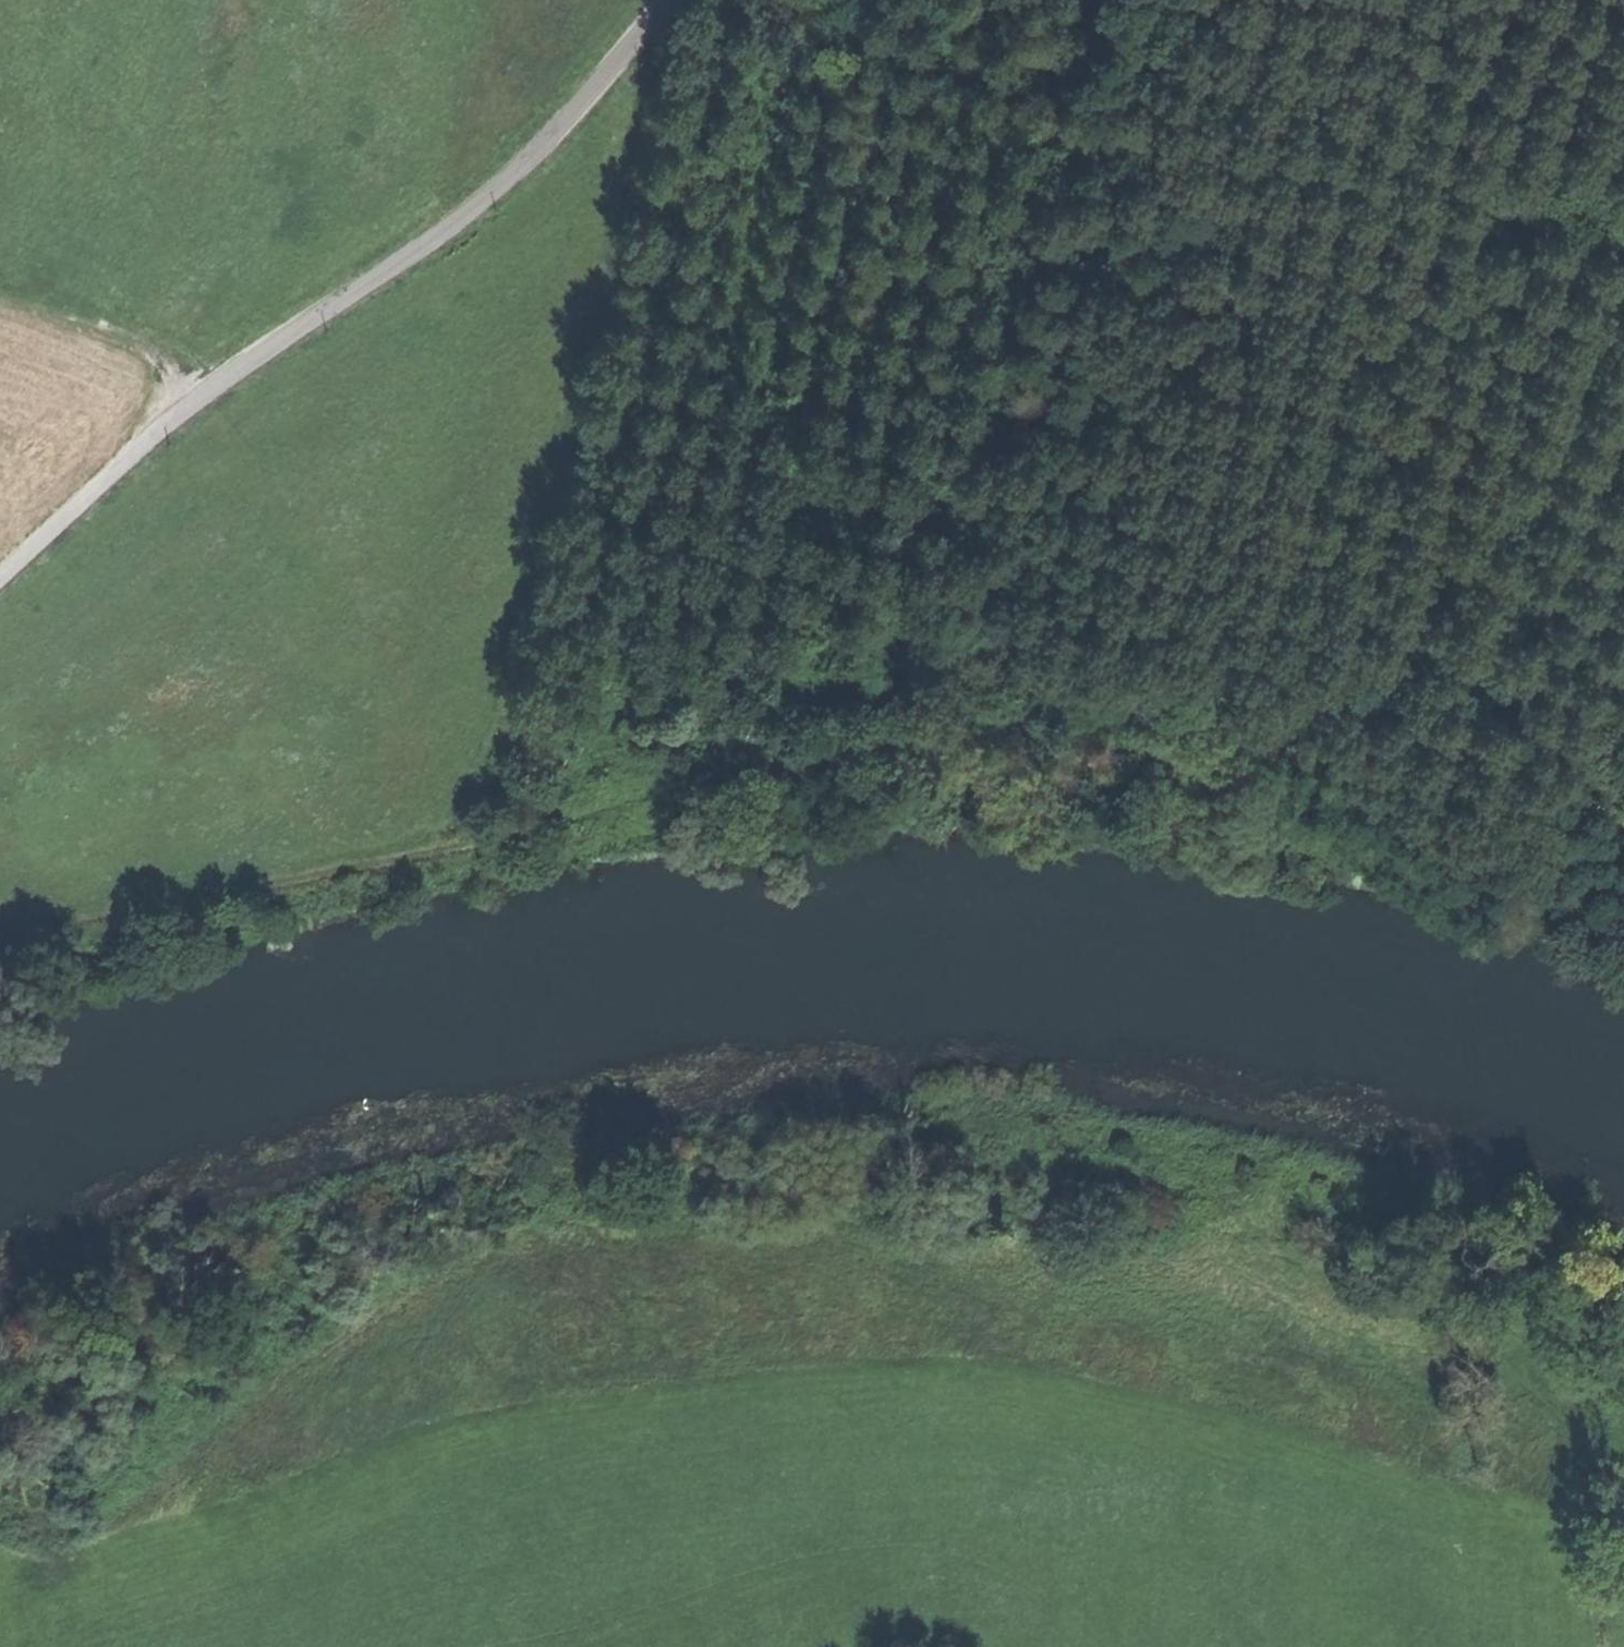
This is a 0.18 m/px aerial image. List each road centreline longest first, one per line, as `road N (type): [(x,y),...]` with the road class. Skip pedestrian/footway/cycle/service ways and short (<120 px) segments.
road 1 (unclassified): [(666,0),(591,86),(477,191),(192,391),(0,572)]
road 2 (track): [(0,931),(521,834),(780,765)]
road 3 (track): [(0,302),(135,349),(192,391)]

